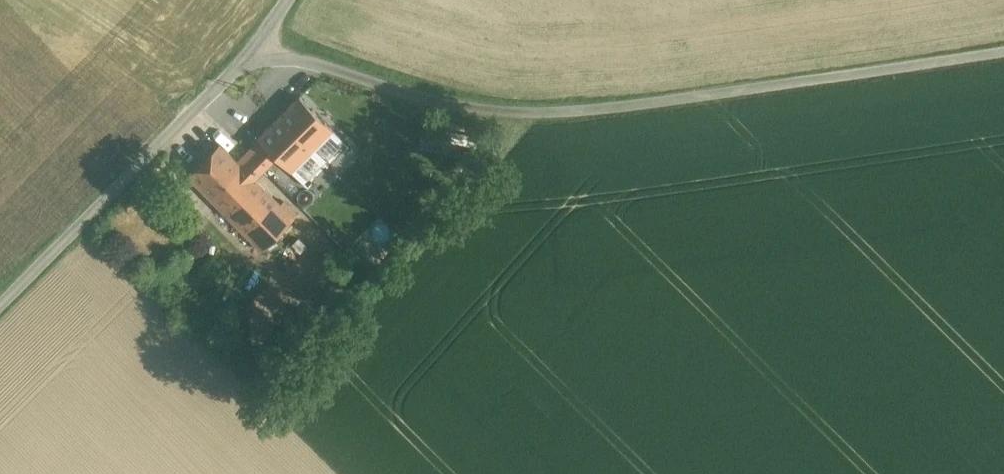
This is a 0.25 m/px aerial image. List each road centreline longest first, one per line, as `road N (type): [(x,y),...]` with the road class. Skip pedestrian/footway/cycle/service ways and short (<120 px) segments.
road 1 (unclassified): [(240,65),(293,60),(445,103),(543,114),(1003,51)]
road 2 (unclassified): [(0,306),(240,65)]

